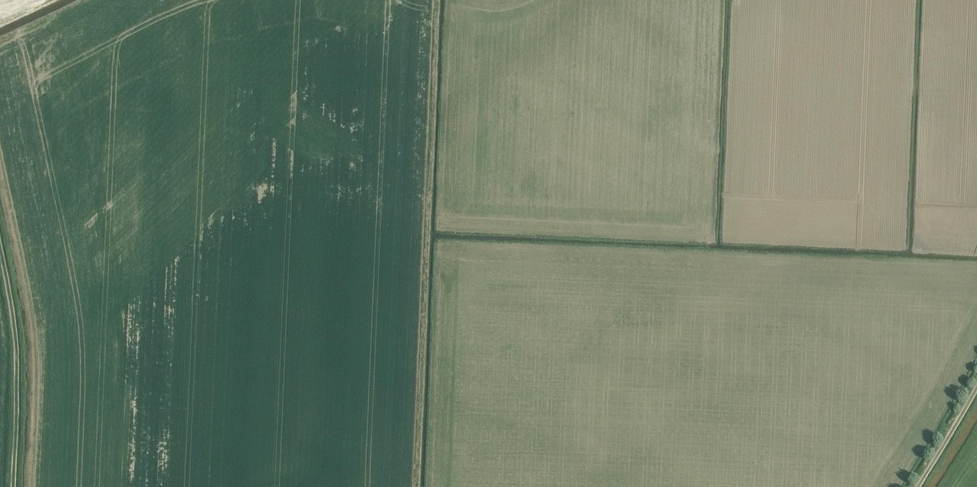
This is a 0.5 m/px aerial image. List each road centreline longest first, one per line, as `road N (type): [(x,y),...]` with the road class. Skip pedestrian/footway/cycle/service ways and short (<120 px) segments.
road 1 (track): [(13,486),(16,333),(0,247)]
road 2 (track): [(914,486),(976,378)]

